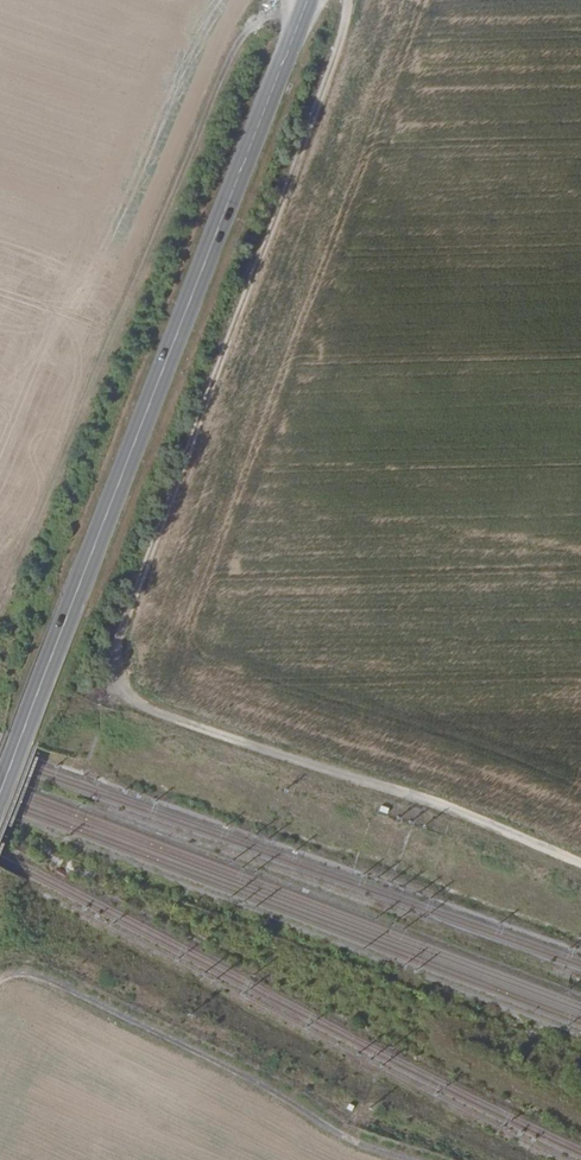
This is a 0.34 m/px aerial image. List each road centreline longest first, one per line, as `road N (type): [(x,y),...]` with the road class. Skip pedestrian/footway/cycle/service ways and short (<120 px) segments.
road 1 (track): [(347,0),(333,70),(133,643),(131,696),(153,713),(412,796),(580,864)]
road 2 (tertiary): [(0,791),(310,0)]
road 3 (primary): [(0,1107),(165,1159)]

